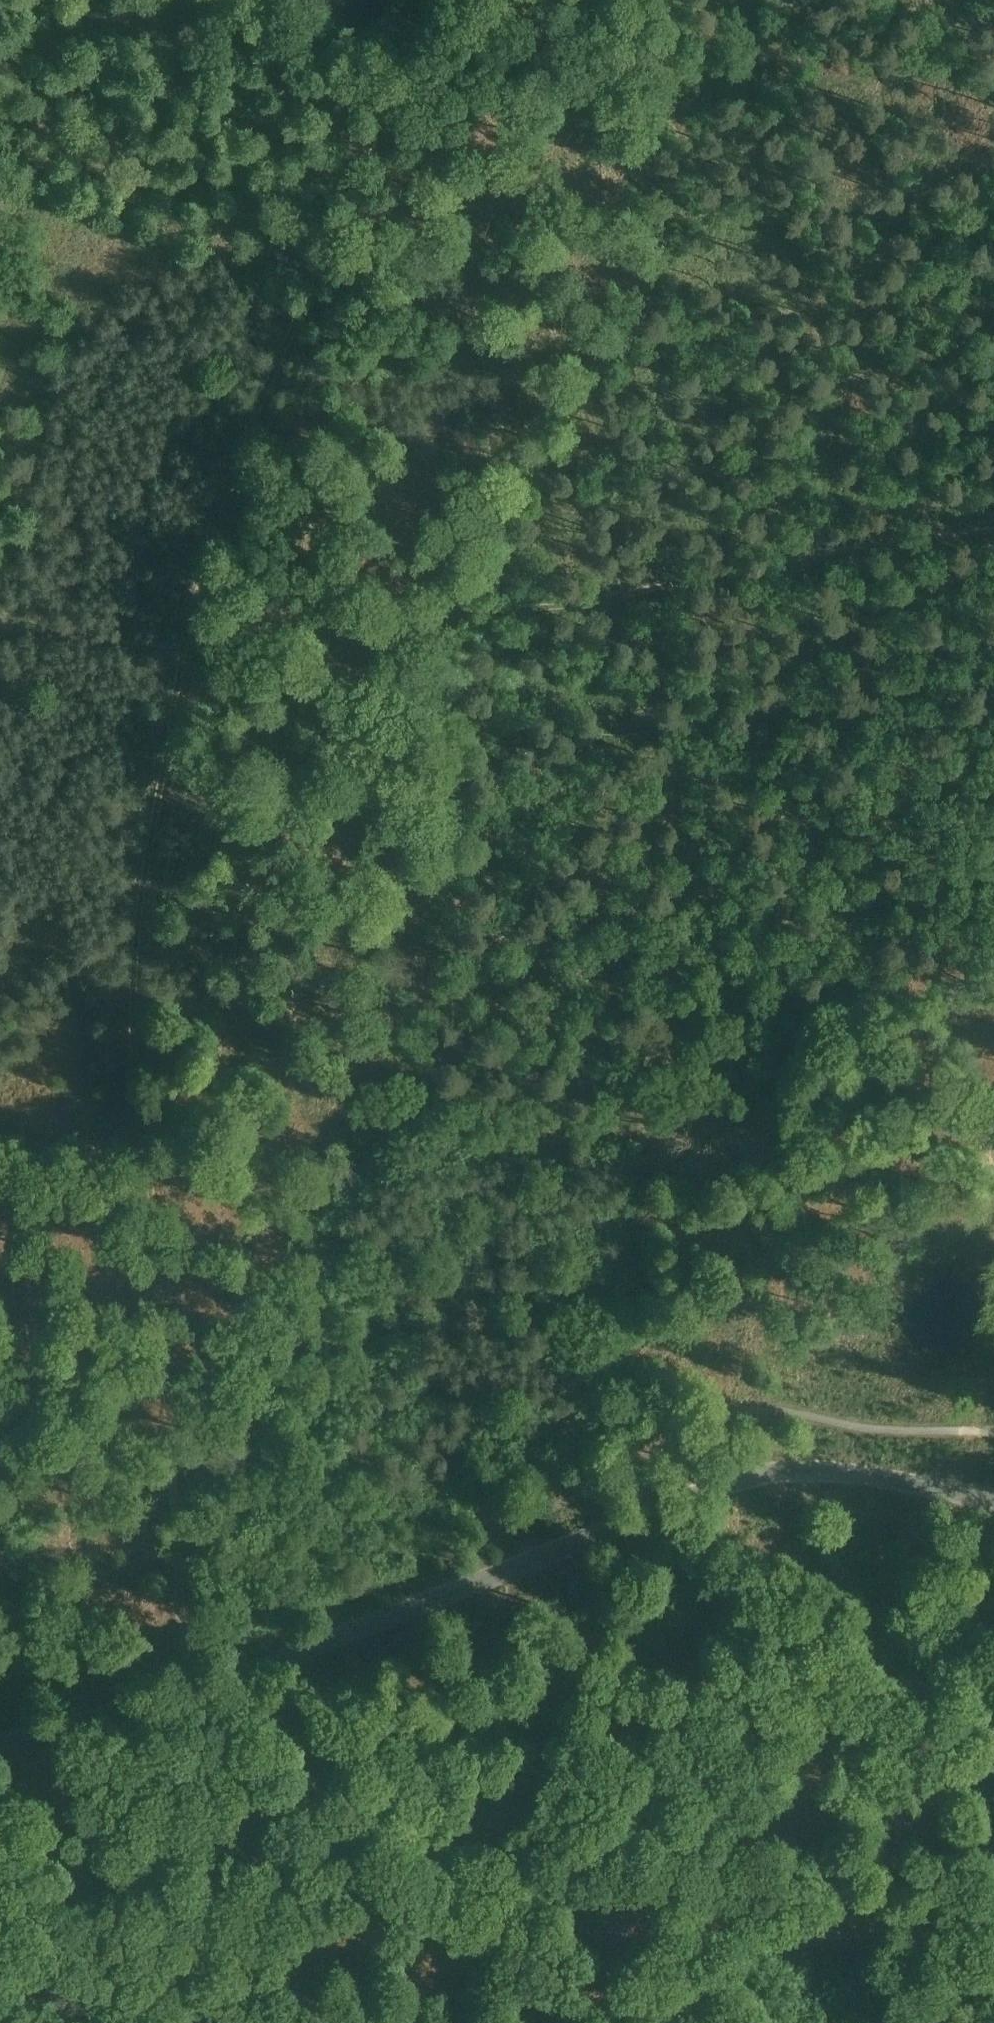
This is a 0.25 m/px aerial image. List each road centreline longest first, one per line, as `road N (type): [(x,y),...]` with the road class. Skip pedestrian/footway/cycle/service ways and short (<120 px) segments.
road 1 (track): [(431,0),(208,537),(181,652),(151,893),(150,1246),(167,1516),(189,1691)]
road 2 (tertiary): [(993,1502),(809,1471),(718,1487),(189,1691),(0,1744)]
road 3 (track): [(993,543),(665,597),(181,652),(0,632)]

